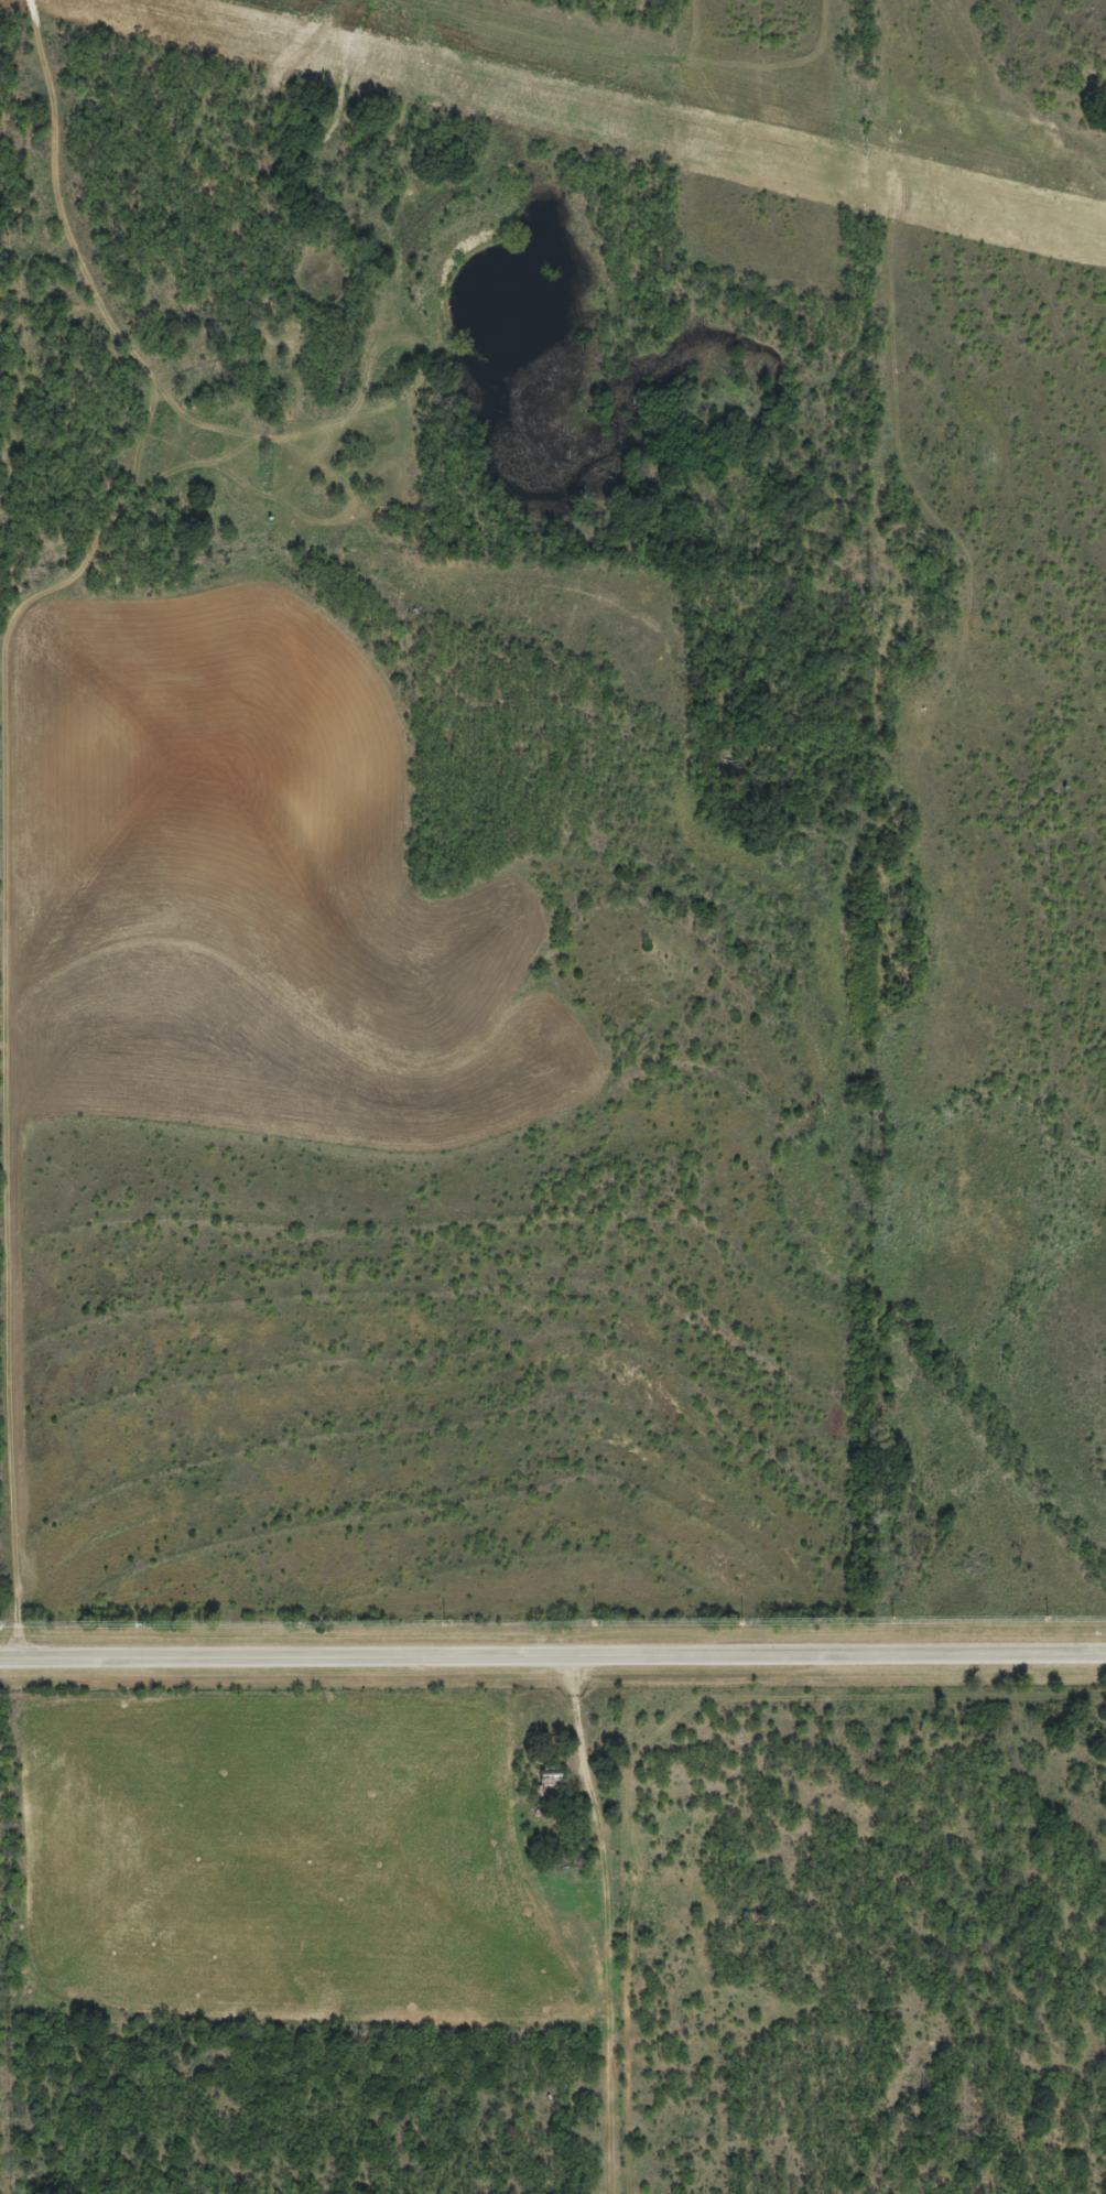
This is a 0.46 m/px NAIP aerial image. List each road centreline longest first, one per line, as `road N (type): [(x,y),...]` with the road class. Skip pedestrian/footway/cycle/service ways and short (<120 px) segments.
road 1 (secondary): [(1105,1654),(0,1663)]

